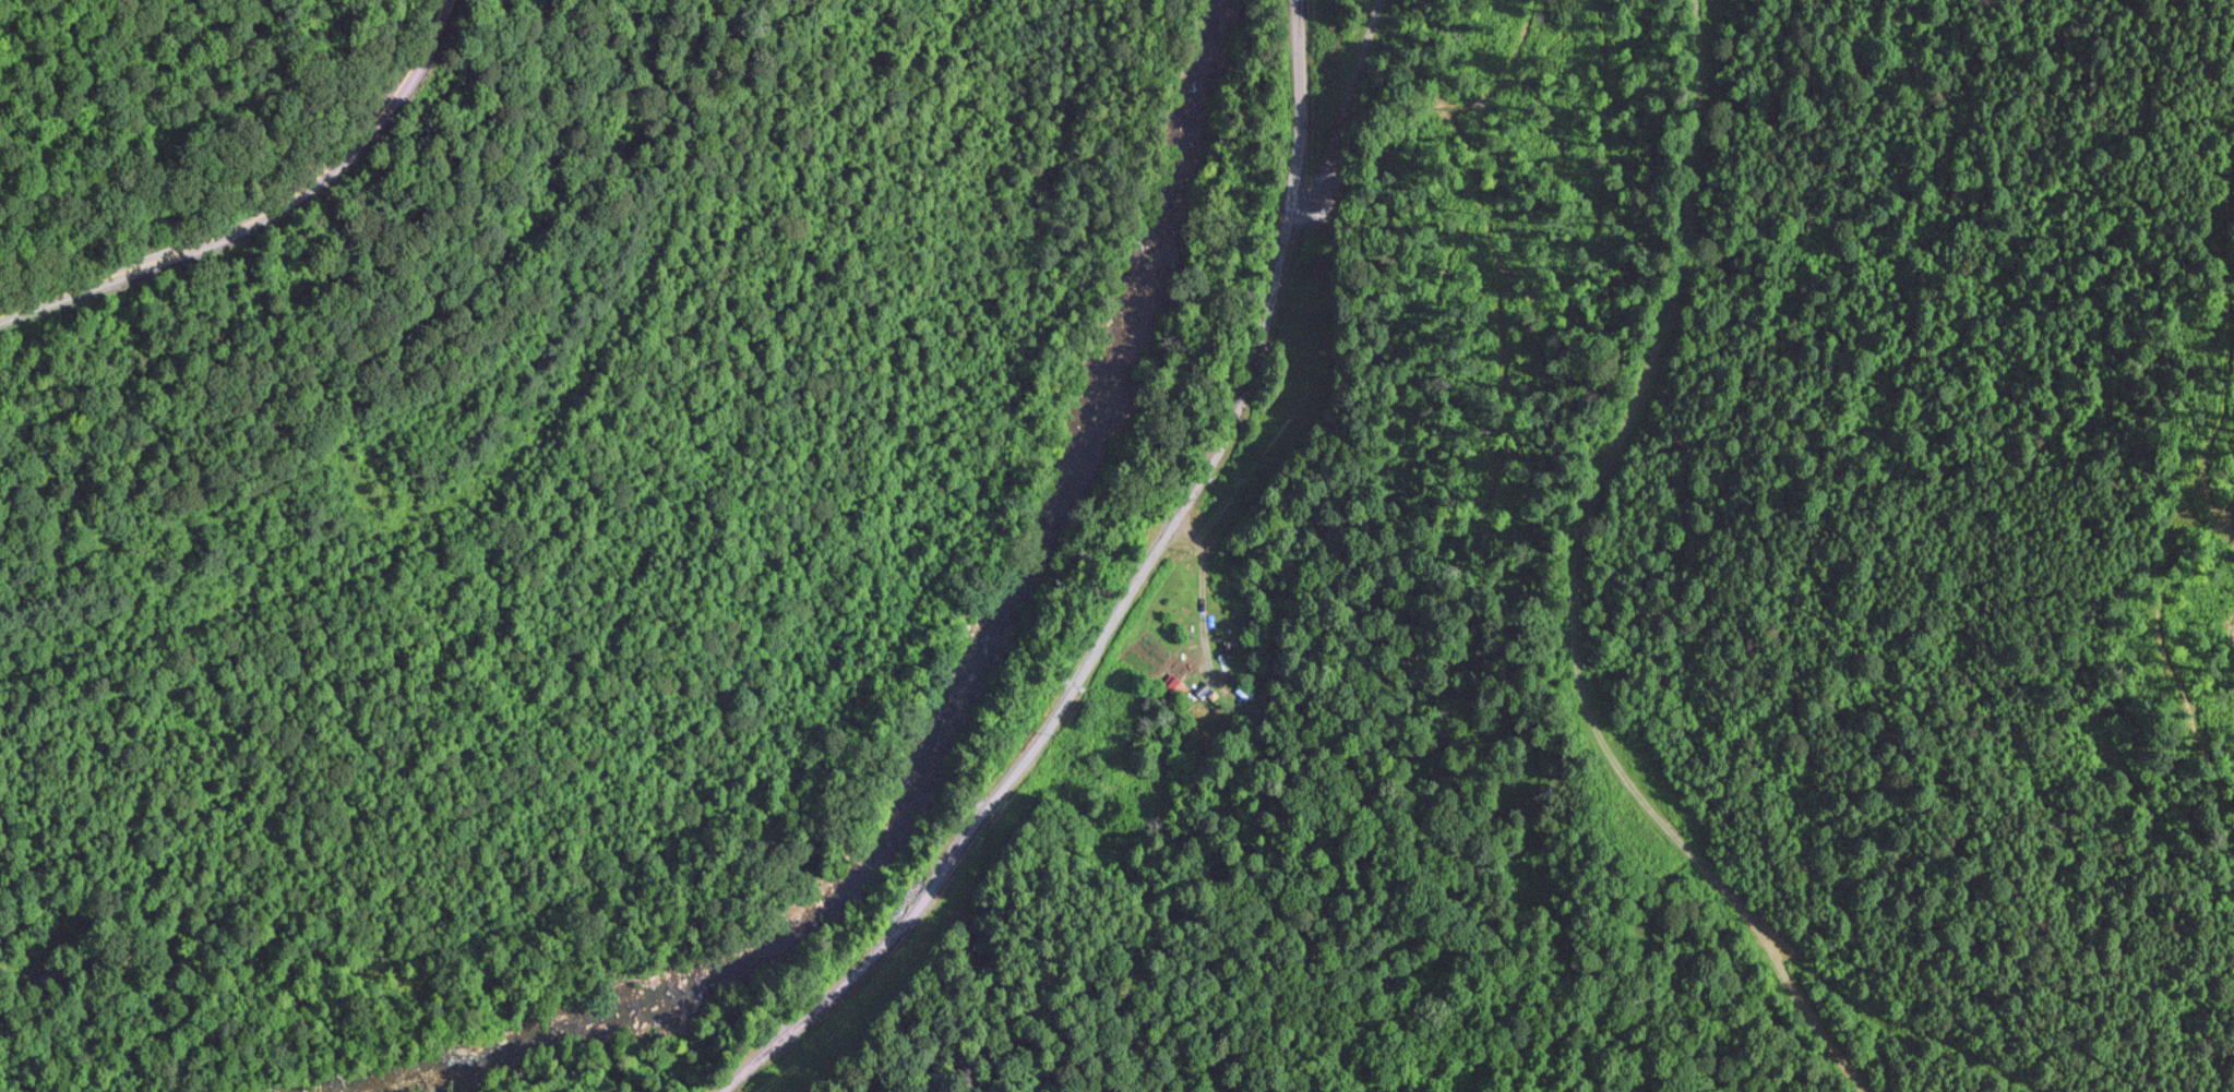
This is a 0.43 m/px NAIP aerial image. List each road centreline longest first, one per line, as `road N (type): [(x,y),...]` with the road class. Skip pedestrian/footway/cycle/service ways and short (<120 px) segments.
road 1 (residential): [(728,1091),(894,935),(949,865),(1056,715),(1226,434),(1292,212),(1296,0)]
road 2 (secondary): [(0,310),(114,276),(285,200),(375,121),(411,73),(445,0)]

